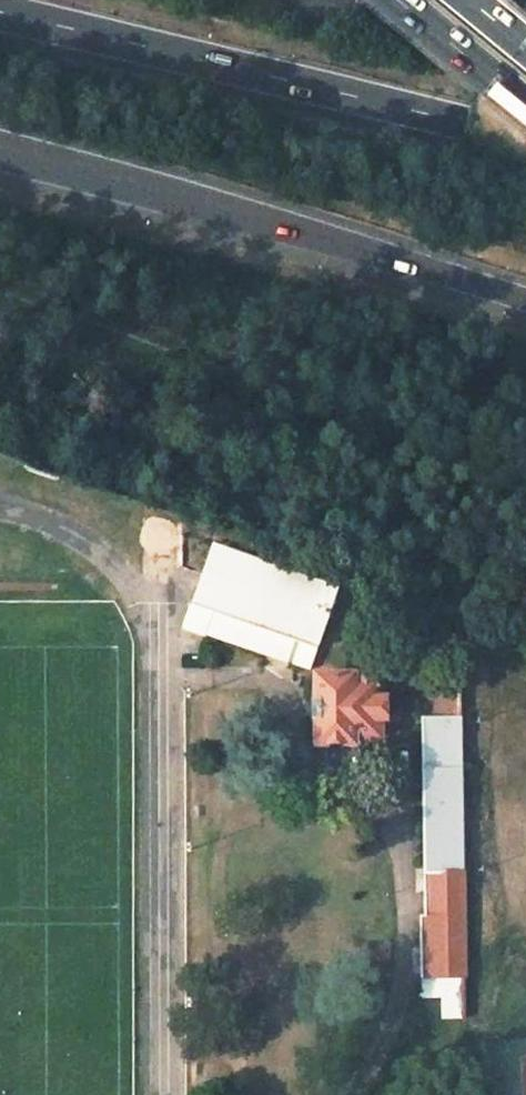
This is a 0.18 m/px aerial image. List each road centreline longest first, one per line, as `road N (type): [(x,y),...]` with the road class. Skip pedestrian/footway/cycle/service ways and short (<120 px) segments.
road 1 (trunk): [(0,150),(525,302)]
road 2 (primary): [(525,138),(0,12)]
road 3 (trunk): [(396,0),(525,104)]

